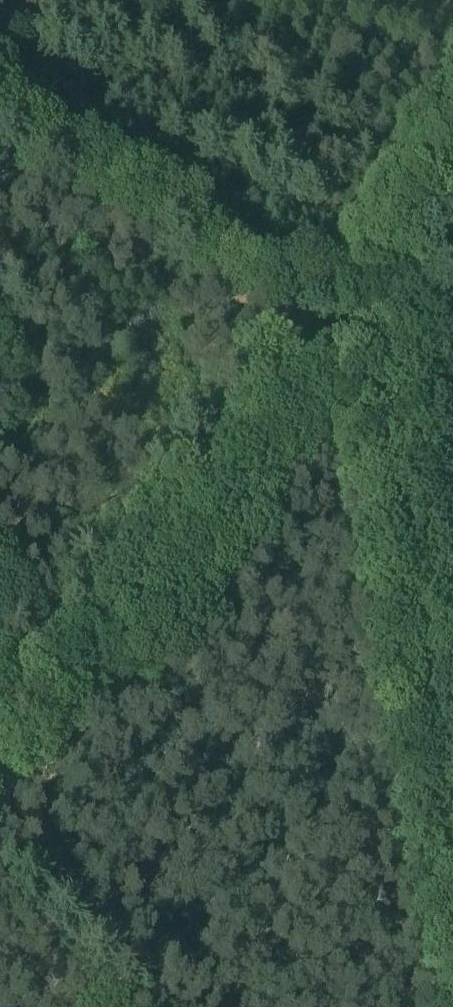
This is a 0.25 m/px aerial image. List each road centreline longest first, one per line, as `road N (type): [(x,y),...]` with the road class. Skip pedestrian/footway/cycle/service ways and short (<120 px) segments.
road 1 (track): [(0,791),(359,305)]
road 2 (track): [(359,305),(388,390),(452,786)]
road 3 (track): [(359,305),(452,185)]

